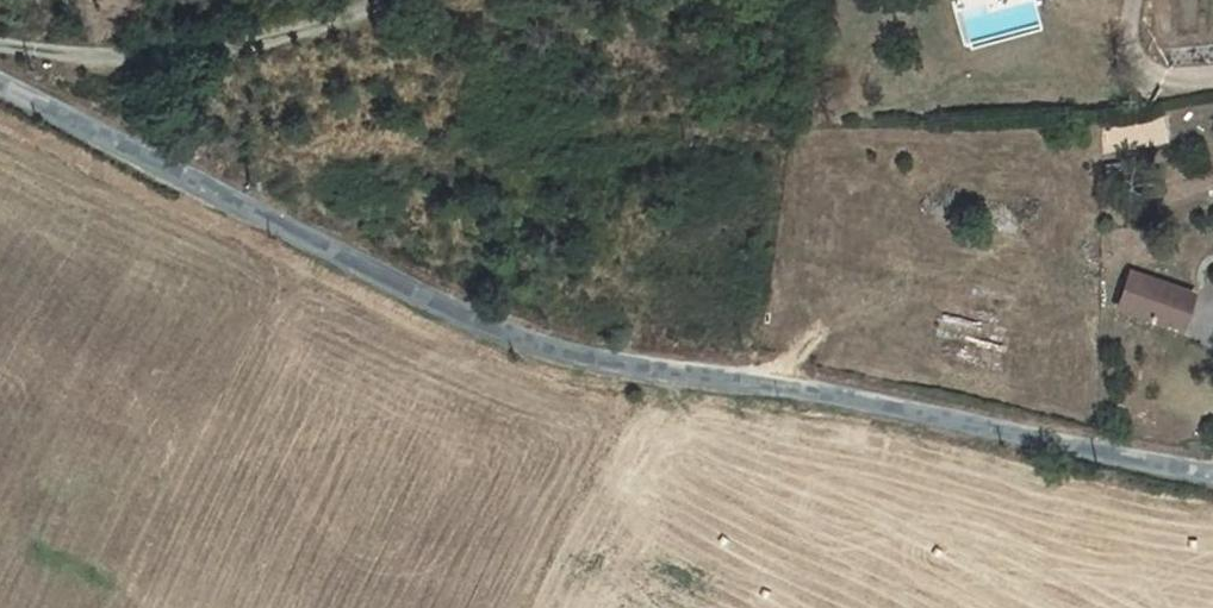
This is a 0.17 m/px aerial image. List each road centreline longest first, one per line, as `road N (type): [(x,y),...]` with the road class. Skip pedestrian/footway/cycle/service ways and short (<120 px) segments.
road 1 (unclassified): [(0,91),(405,295),(530,344),(662,377),(1212,471)]
road 2 (track): [(0,48),(116,55),(217,47),(391,0)]
road 3 (unclassified): [(1131,0),(1129,38),(1148,71),(1163,80),(1212,78)]

